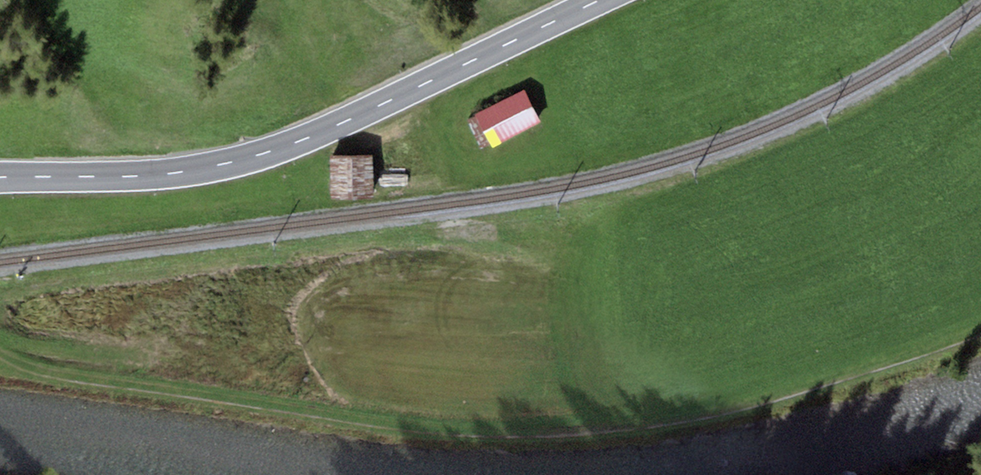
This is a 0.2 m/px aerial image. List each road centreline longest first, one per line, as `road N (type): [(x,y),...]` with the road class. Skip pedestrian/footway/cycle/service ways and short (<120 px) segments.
road 1 (track): [(0,355),(27,373),(105,386),(453,437),(555,441),(731,420),(980,344)]
road 2 (secondary): [(601,0),(253,156),(169,174),(0,177)]

